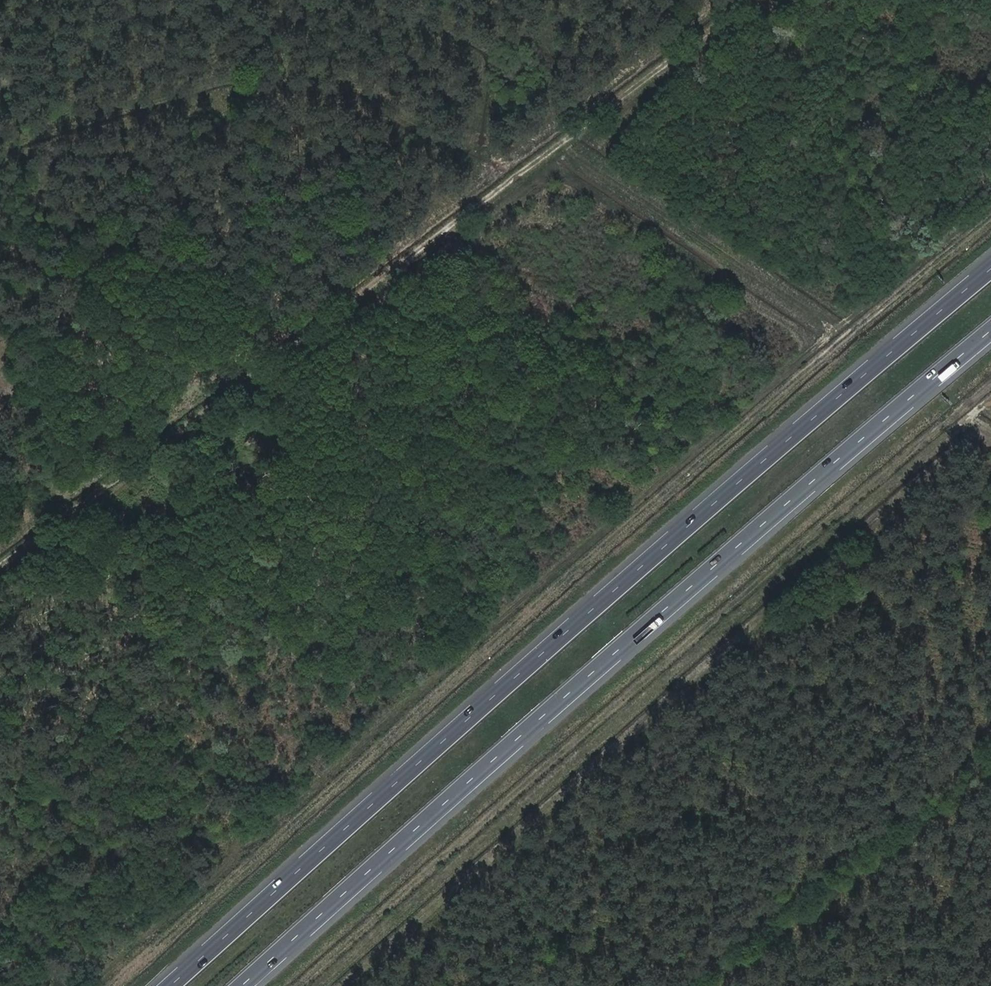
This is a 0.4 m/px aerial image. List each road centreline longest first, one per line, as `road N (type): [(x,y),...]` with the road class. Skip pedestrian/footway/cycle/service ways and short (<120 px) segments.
road 1 (motorway): [(990,271),(170,985)]
road 2 (motorway): [(243,985),(990,333)]
road 3 (track): [(0,567),(752,0)]
road 4 (track): [(723,0),(0,541)]

